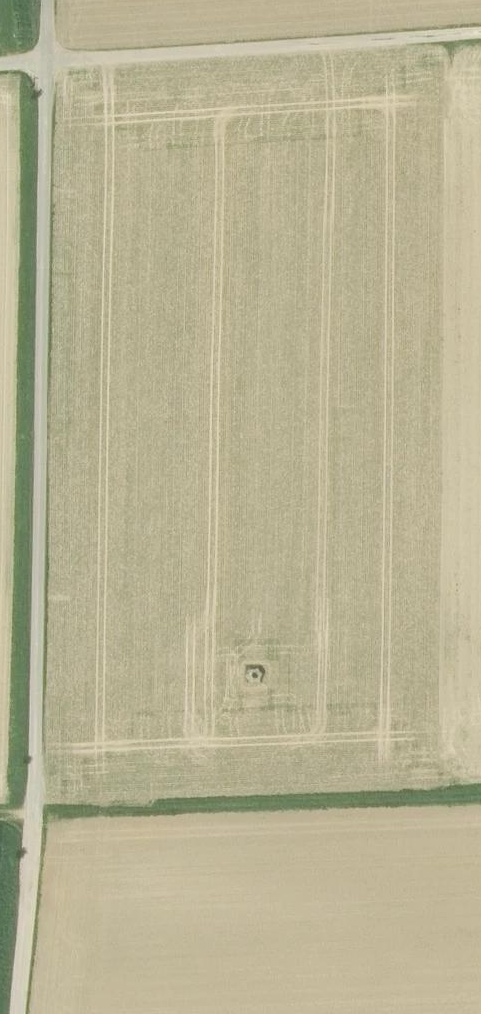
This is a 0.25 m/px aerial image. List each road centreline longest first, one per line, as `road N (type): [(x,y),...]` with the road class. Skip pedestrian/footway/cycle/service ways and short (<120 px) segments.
road 1 (track): [(13,1013),(35,805),(48,63)]
road 2 (track): [(0,814),(480,796)]
road 3 (track): [(48,63),(480,34)]

